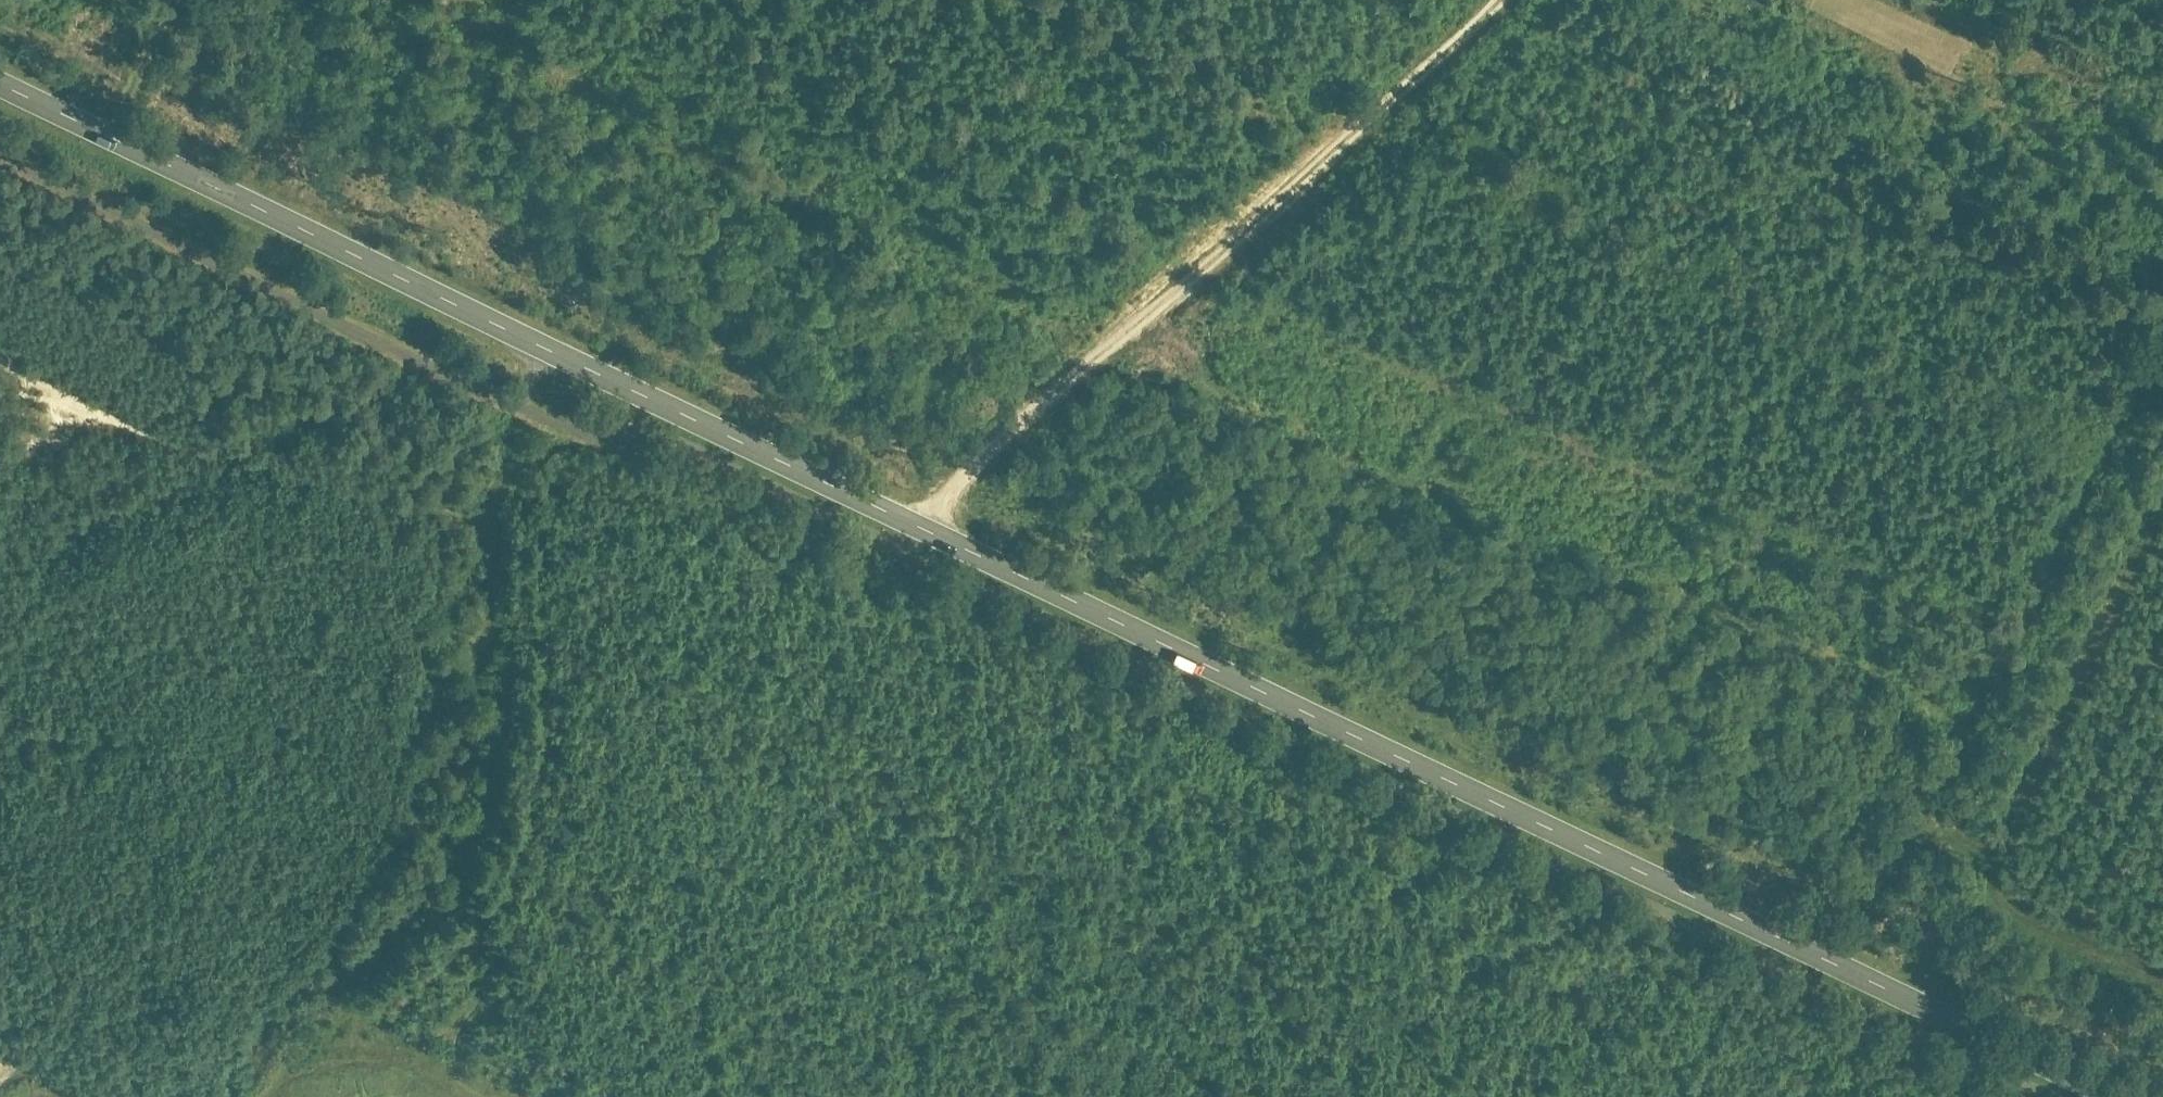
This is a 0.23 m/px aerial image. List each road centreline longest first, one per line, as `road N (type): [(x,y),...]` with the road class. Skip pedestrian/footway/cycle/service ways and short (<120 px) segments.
road 1 (secondary): [(2126,1096),(0,85)]
road 2 (track): [(933,532),(1018,431),(1497,0)]
road 3 (track): [(1841,962),(2162,324)]

